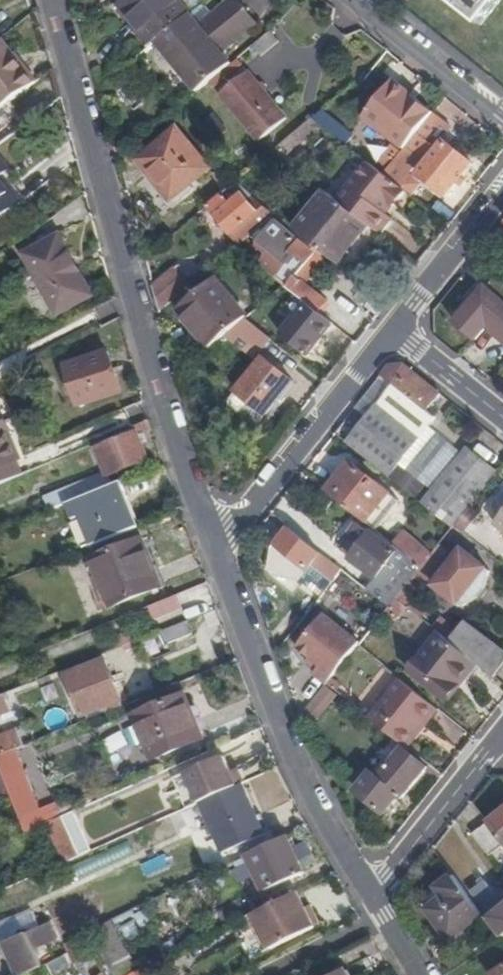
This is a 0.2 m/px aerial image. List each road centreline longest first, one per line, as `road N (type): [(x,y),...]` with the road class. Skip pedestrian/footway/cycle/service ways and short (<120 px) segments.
road 1 (residential): [(213,550),(53,0)]
road 2 (residential): [(366,895),(278,724),(213,550)]
road 3 (residential): [(393,329),(213,550)]
road 4 (residential): [(502,730),(366,895)]
road 5 (residential): [(356,0),(502,121)]
road 6 (residential): [(502,188),(393,329)]
road 7 (residential): [(393,329),(502,417)]

